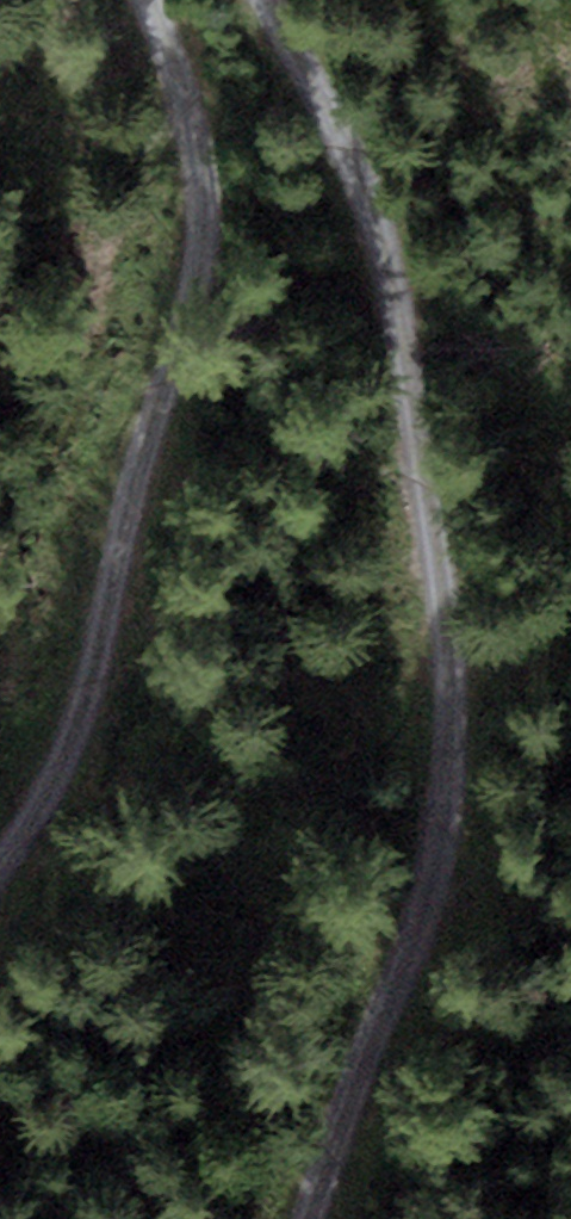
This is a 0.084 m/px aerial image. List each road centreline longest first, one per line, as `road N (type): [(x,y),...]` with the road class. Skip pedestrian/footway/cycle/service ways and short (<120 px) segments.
road 1 (track): [(274,0),(374,222),(456,789),(432,918),(333,1140),(309,1218)]
road 2 (track): [(0,864),(83,722),(208,235),(162,23),(150,0)]

